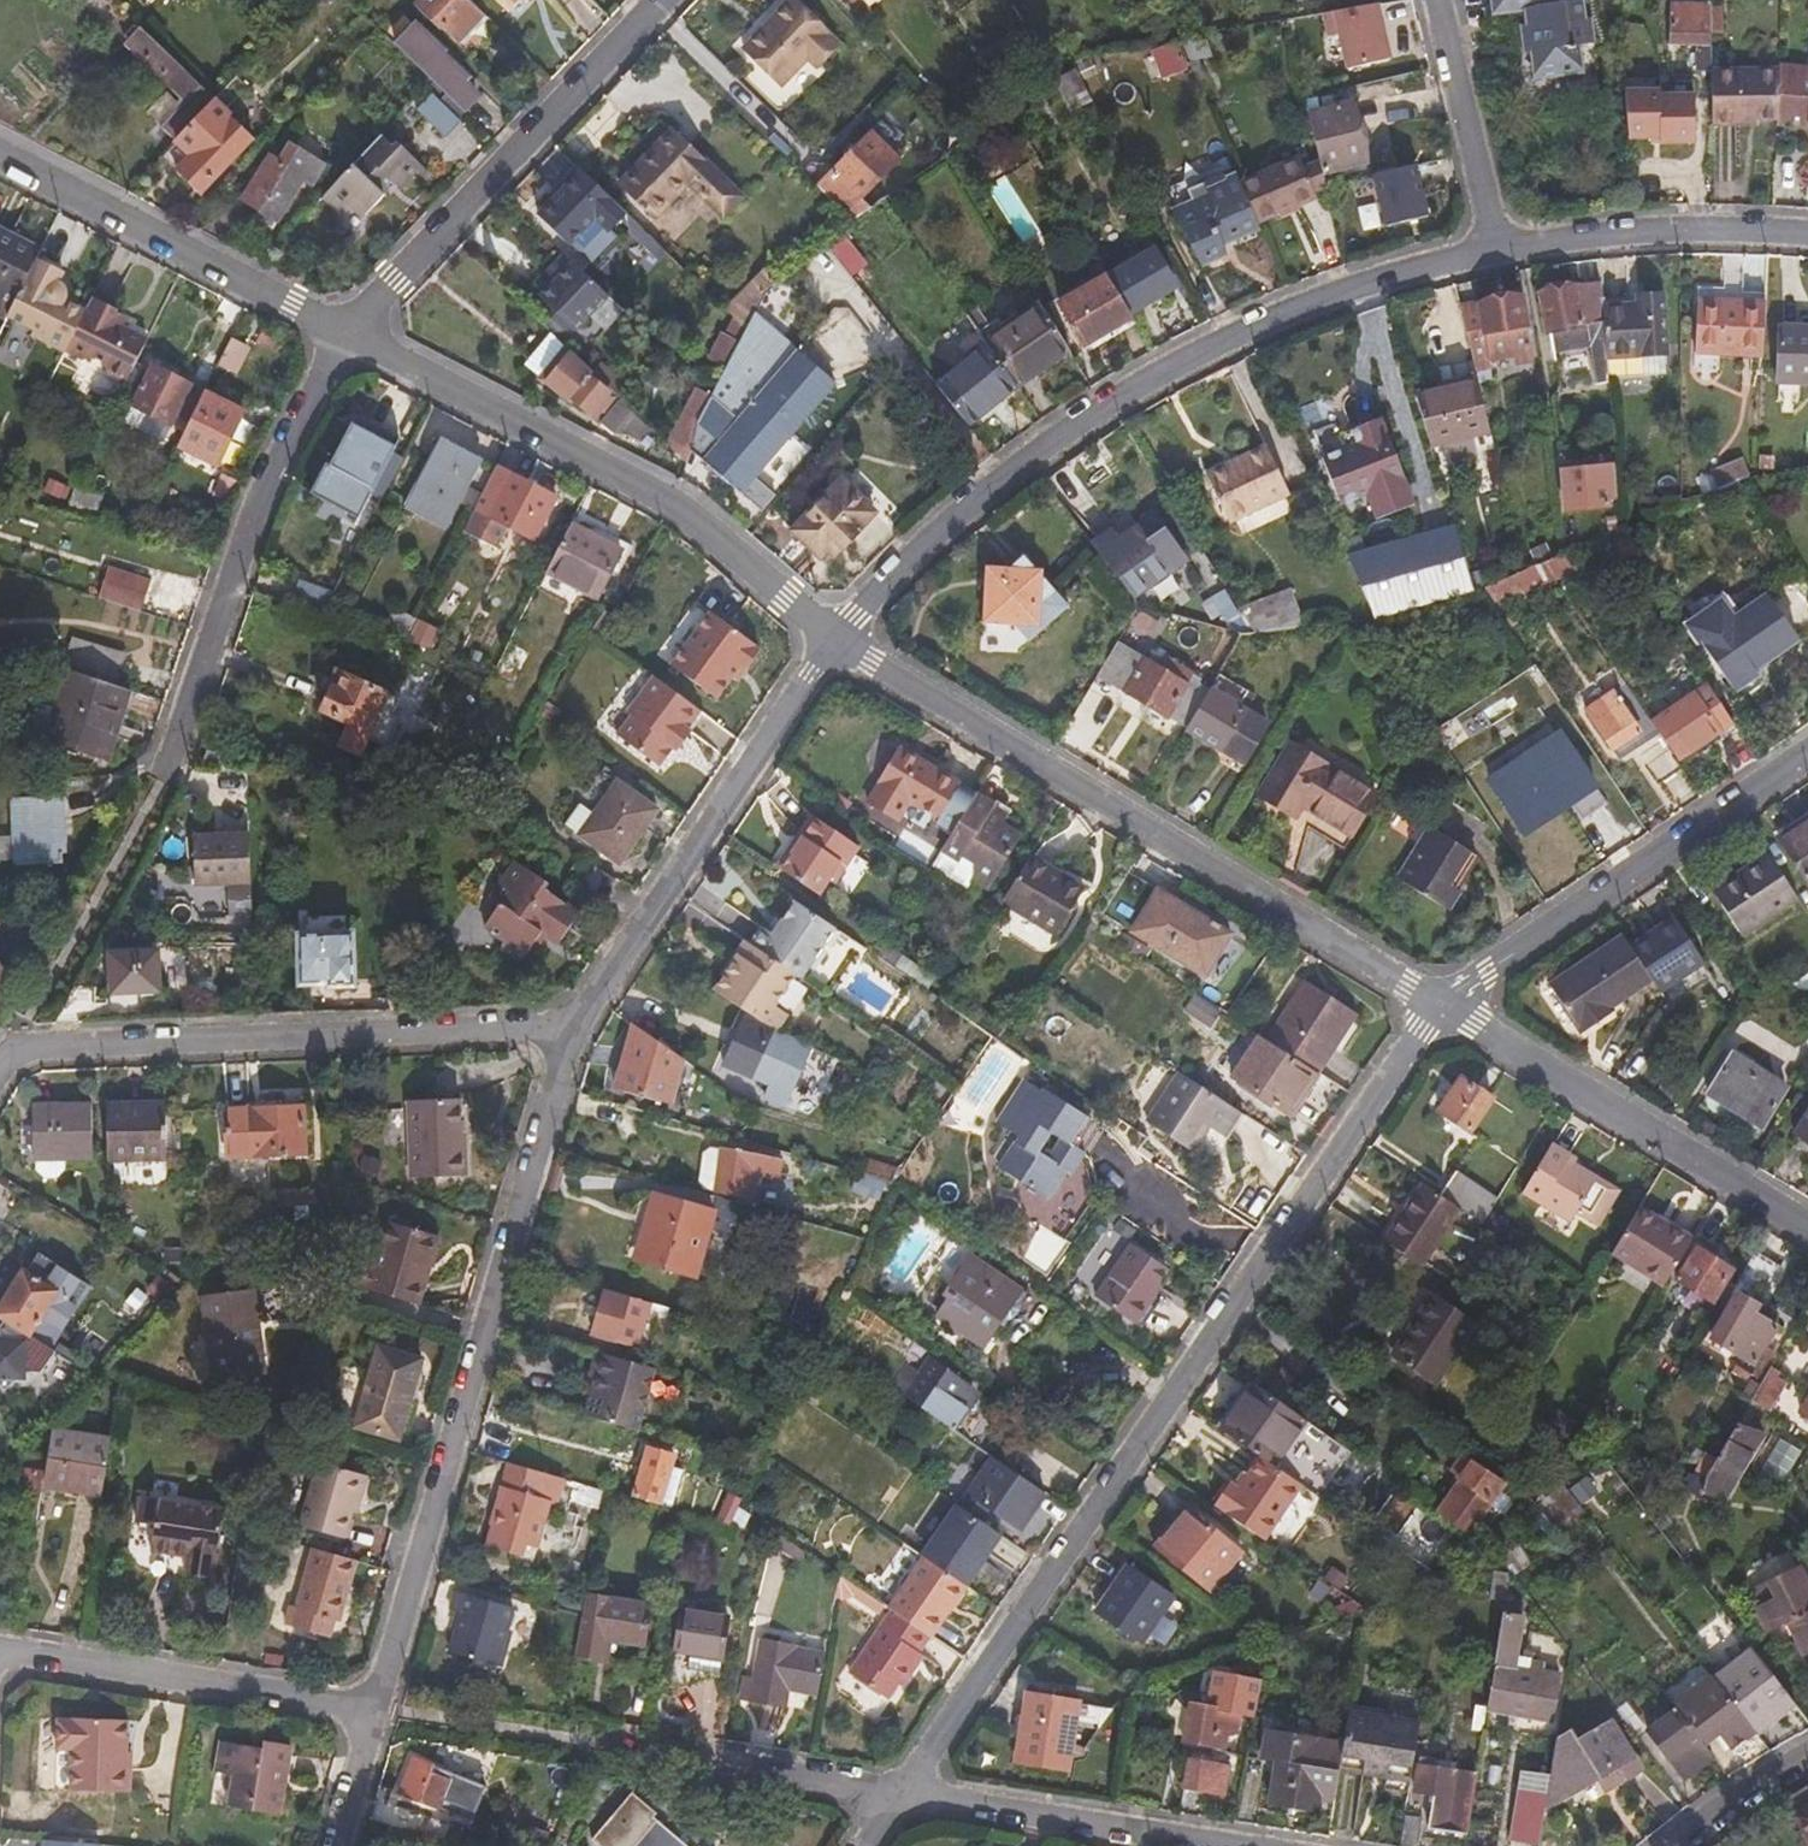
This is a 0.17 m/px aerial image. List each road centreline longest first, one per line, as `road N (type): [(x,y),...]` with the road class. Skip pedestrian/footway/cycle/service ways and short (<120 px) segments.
road 1 (residential): [(1437,1008),(902,1791)]
road 2 (residential): [(840,638),(993,483),(1105,401),(1219,342),(1389,274),(1498,252)]
road 3 (residential): [(562,1034),(370,1712)]
road 4 (residential): [(840,638),(1437,1008)]
road 5 (residential): [(345,335),(668,497),(840,638)]
road 6 (residential): [(562,1034),(0,1053)]
road 7 (residential): [(840,638),(562,1034)]
road 8 (residential): [(345,335),(240,559),(164,780)]
road 9 (residential): [(345,335),(666,0)]
road 10 (residential): [(1807,755),(1437,1008)]
road 11 (residential): [(1437,1008),(1807,1232)]
road 12 (residential): [(0,152),(345,335)]
road 13 (residential): [(370,1712),(0,1653)]
road 14 (residential): [(902,1791),(1220,1845)]
road 15 (residential): [(1498,252),(1662,233),(1807,236)]
road 16 (residential): [(902,1791),(642,1755)]
road 17 (residential): [(1439,0),(1498,252)]
road 18 (residential): [(1678,1845),(1770,1774),(1807,1757)]
road 19 (residential): [(370,1712),(333,1845)]

